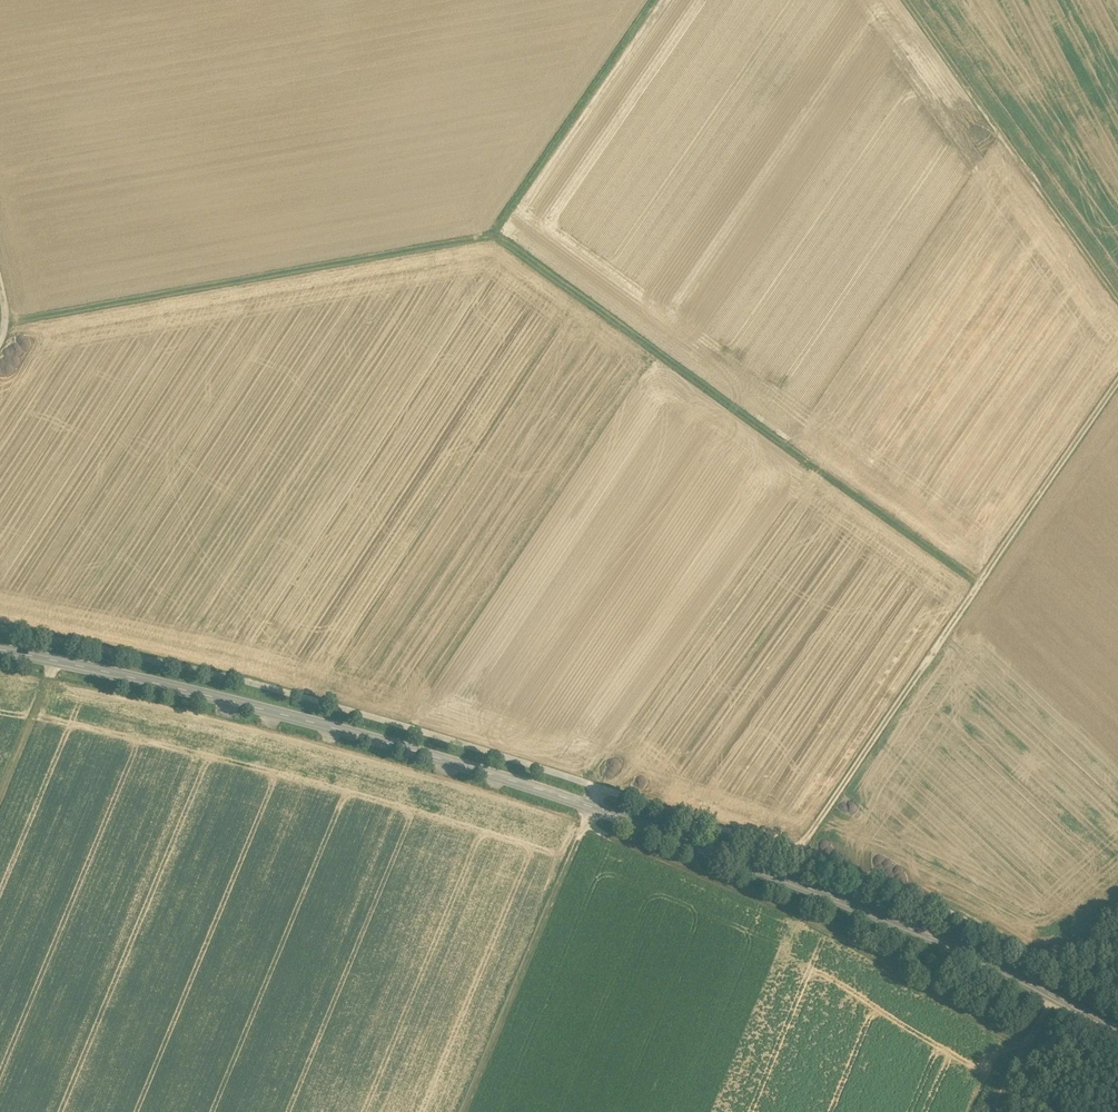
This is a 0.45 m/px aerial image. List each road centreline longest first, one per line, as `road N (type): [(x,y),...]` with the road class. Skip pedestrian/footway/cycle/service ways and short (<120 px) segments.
road 1 (tertiary): [(0,650),(229,701),(591,807),(970,951),(1117,1034)]
road 2 (track): [(1065,953),(1035,958),(867,881),(412,729),(201,671),(0,629)]
road 3 (track): [(4,327),(463,244),(498,247),(979,584)]
road 4 (track): [(1117,385),(798,856)]
road 5 (track): [(585,822),(832,934),(1025,1046),(997,1111)]
road 6 (track): [(1117,298),(906,0)]
road 7 (track): [(466,1111),(591,807)]
road 8 (track): [(657,0),(491,245)]
road 9 (track): [(0,795),(52,660)]

